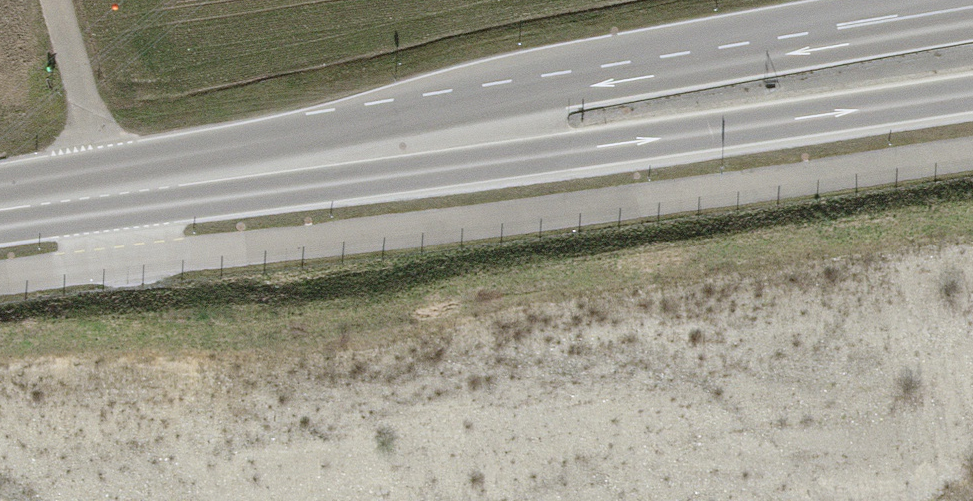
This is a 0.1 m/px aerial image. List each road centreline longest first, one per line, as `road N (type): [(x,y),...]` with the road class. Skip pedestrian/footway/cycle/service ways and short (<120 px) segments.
road 1 (primary): [(972,25),(569,91),(342,157)]
road 2 (primary): [(342,157),(576,149),(972,93)]
road 3 (primary): [(0,208),(342,157)]
road 4 (track): [(57,0),(122,263)]

